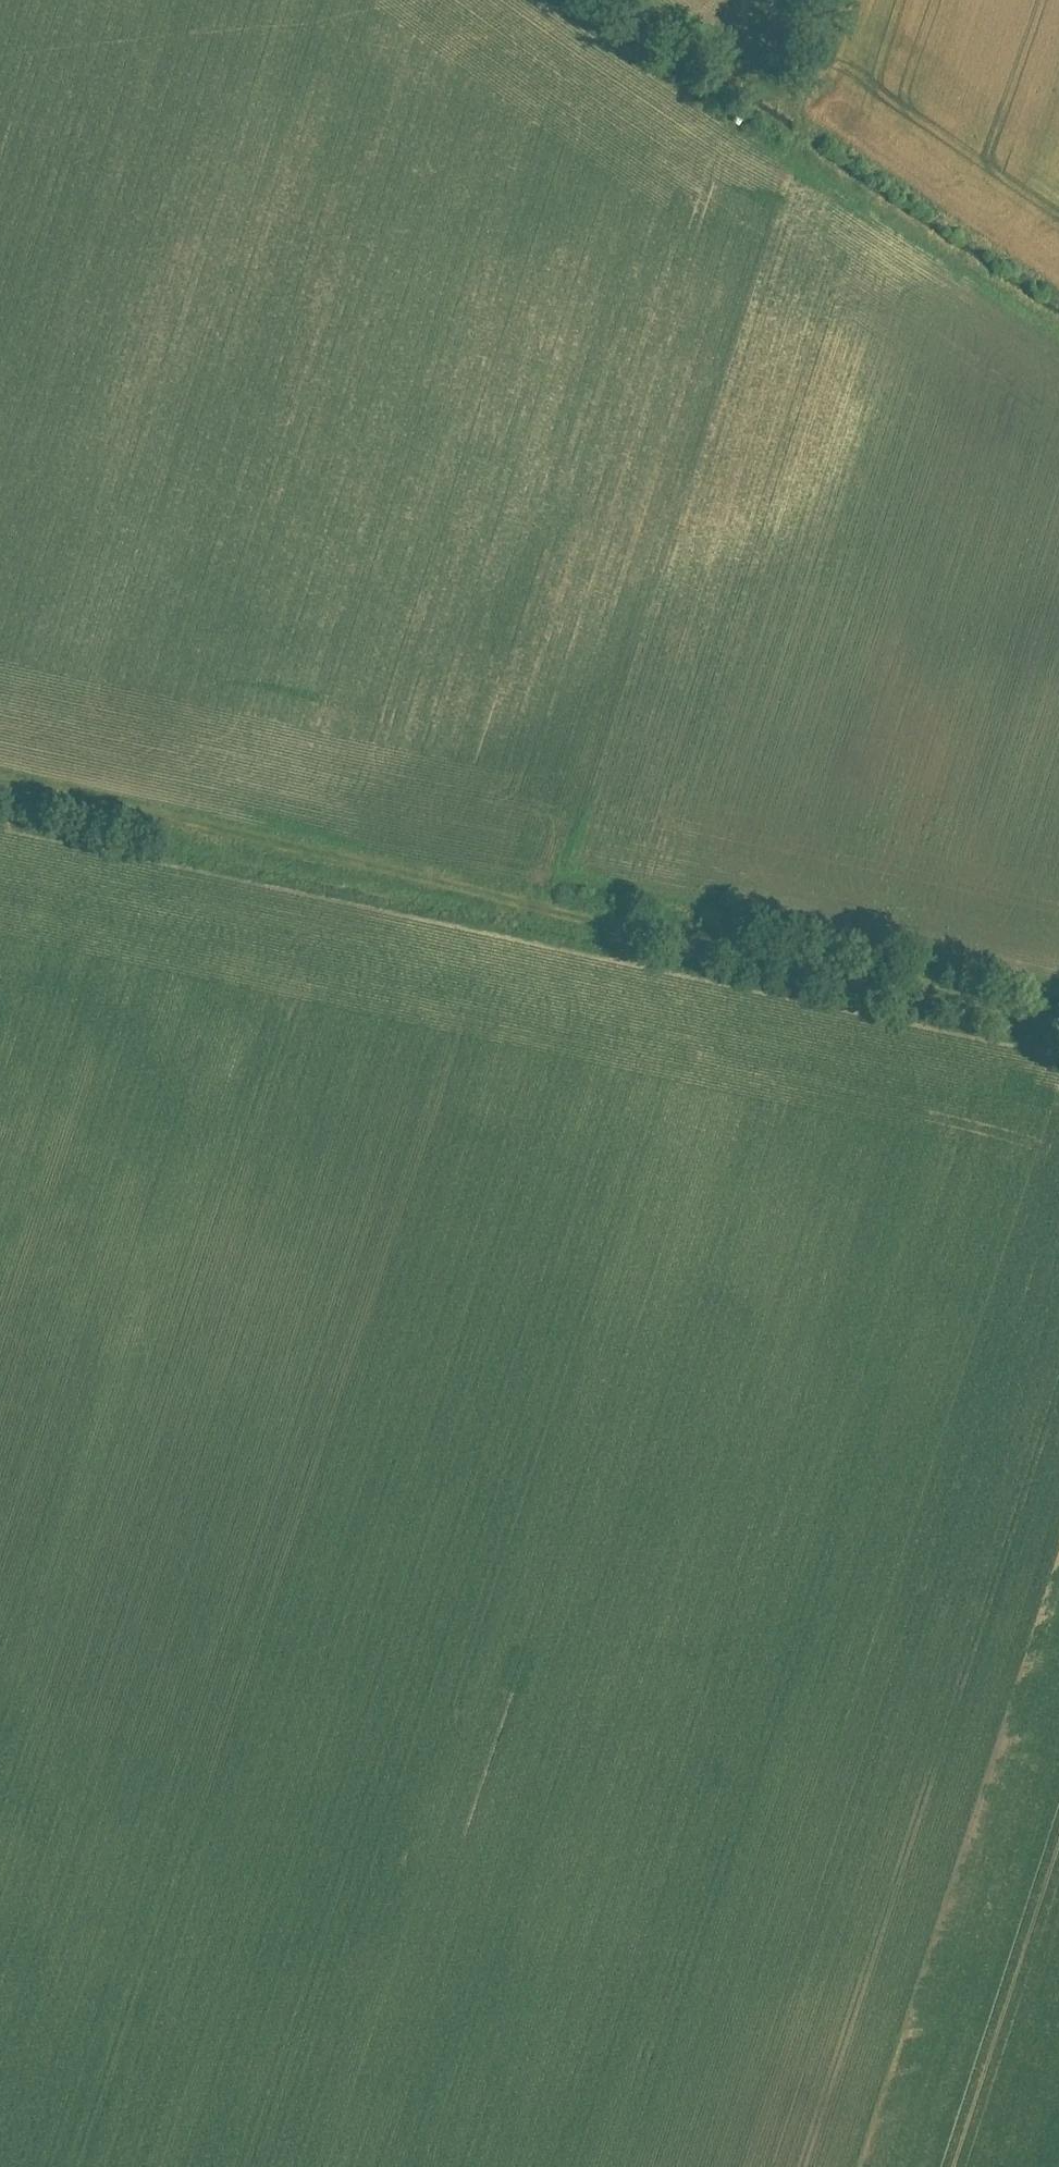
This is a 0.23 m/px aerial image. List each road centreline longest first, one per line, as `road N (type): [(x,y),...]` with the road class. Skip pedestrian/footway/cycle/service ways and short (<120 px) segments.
road 1 (track): [(0,778),(1058,1021)]

